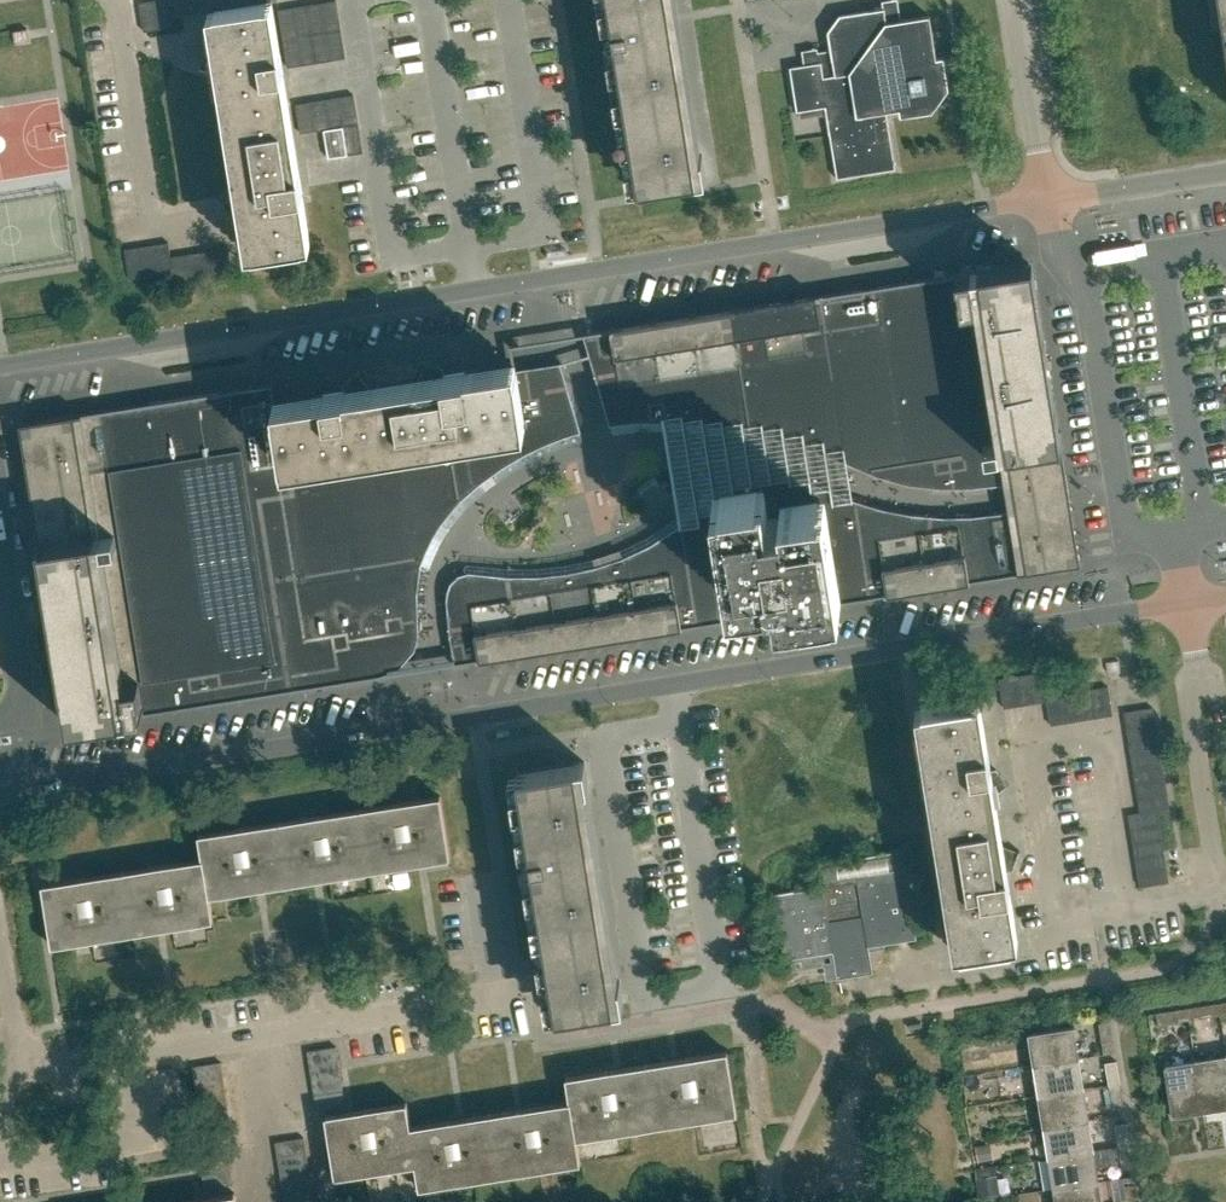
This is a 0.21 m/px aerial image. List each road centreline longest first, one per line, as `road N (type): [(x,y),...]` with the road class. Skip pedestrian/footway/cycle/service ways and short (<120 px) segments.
road 1 (tertiary): [(1050,198),(0,367)]
road 2 (tertiary): [(0,794),(672,683)]
road 3 (tertiary): [(672,683),(1190,604)]
road 4 (unclassified): [(1178,539),(1127,534),(1080,266),(1058,246),(1050,198)]
road 5 (residential): [(679,725),(607,739),(648,992),(717,981)]
road 6 (residential): [(125,1058),(497,997)]
road 7 (residential): [(951,975),(1061,957),(1092,909),(1225,889)]
road 8 (residential): [(117,0),(149,215),(201,225)]
road 9 (residential): [(717,981),(679,725)]
road 10 (residential): [(6,1161),(127,1141),(136,1131),(125,1058)]
road 11 (residential): [(1199,670),(1192,696),(1218,863),(1225,872)]
road 12 (residential): [(1018,0),(1050,198)]
road 13 (tertiary): [(1225,171),(1050,198)]

